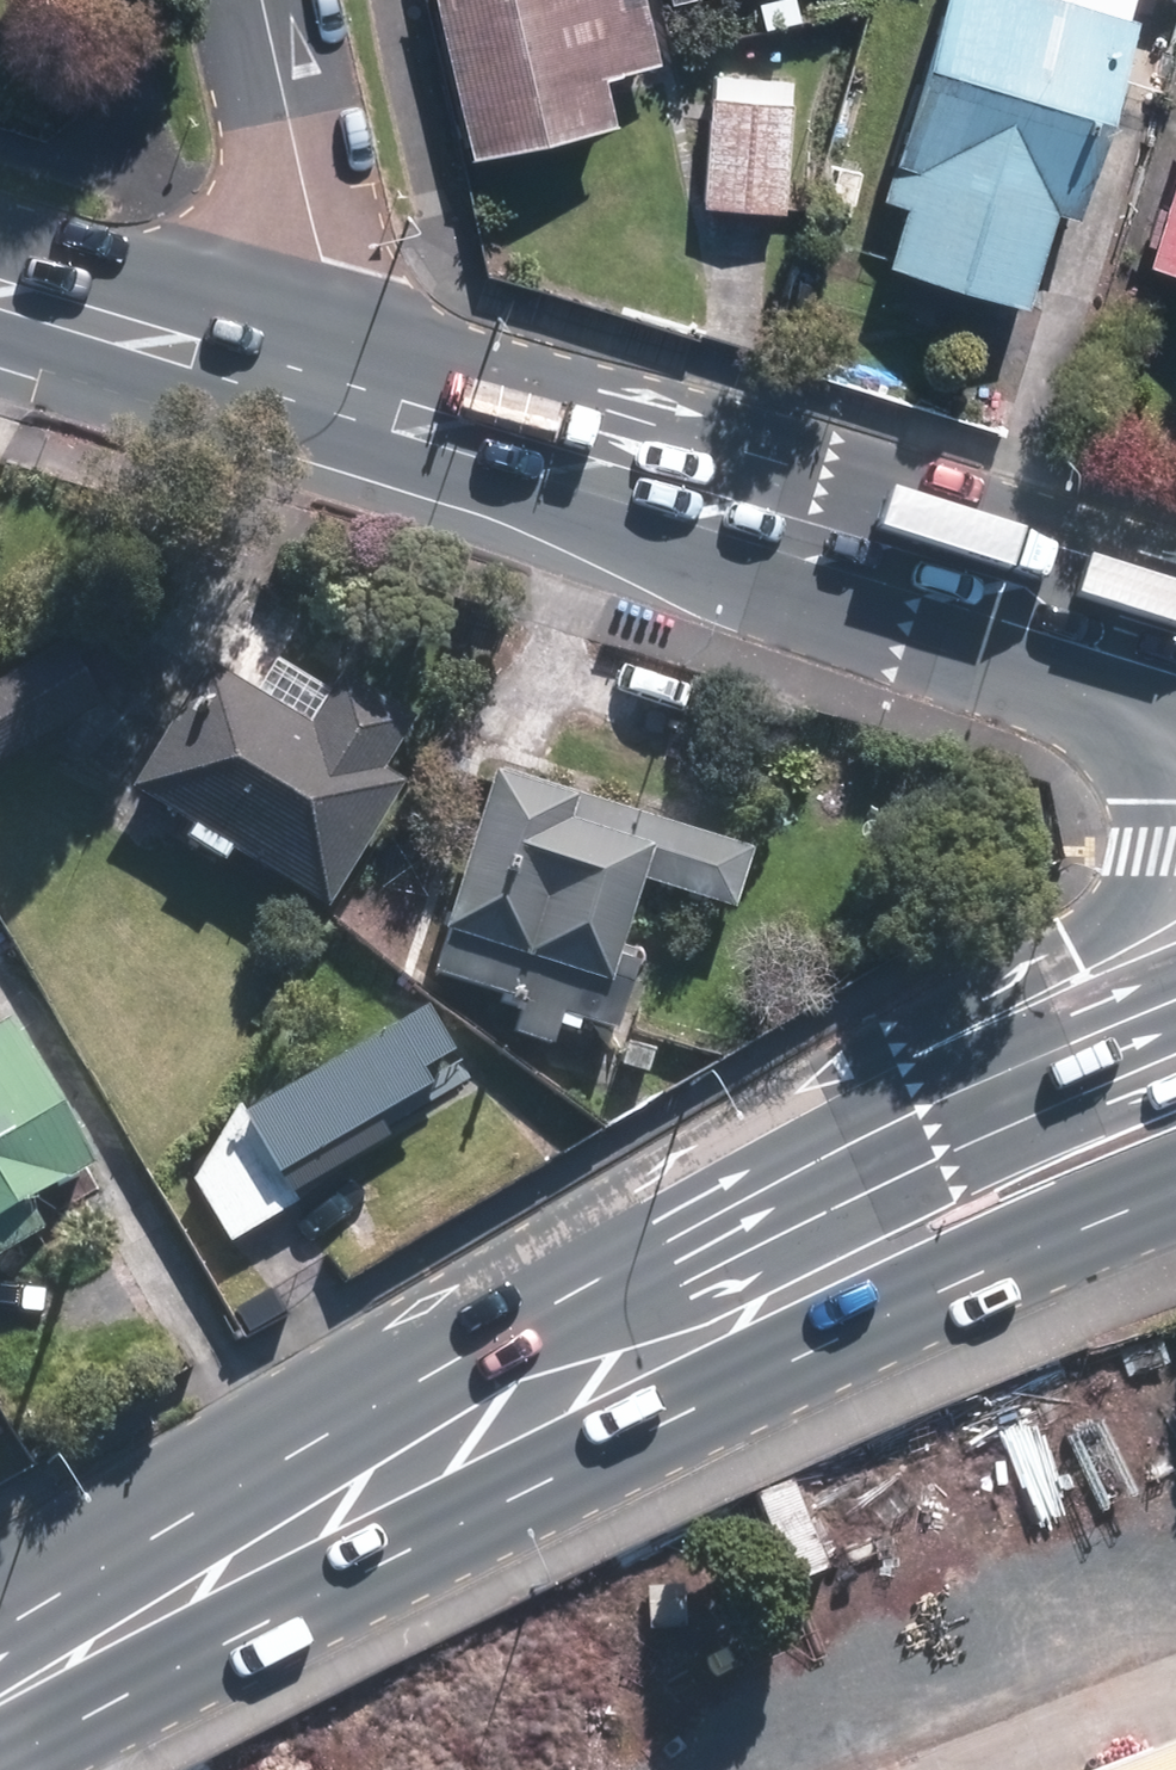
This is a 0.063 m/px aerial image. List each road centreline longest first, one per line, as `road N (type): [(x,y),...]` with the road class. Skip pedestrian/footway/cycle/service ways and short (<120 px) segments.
road 1 (primary): [(1175,1193),(654,1426),(353,1493)]
road 2 (primary): [(353,1493),(632,1270),(1040,1061)]
road 3 (secondary): [(284,378),(1016,591)]
road 4 (primary): [(1040,1061),(1155,860),(1165,808),(1145,734),(1102,677),(1016,591)]
road 5 (primary): [(0,1681),(353,1493)]
road 6 (residential): [(284,378),(321,263),(257,0)]
road 7 (secondary): [(0,292),(284,378)]
road 8 (secondary): [(1016,591),(1175,634)]
road 9 (primary): [(1040,1061),(1175,1009)]

